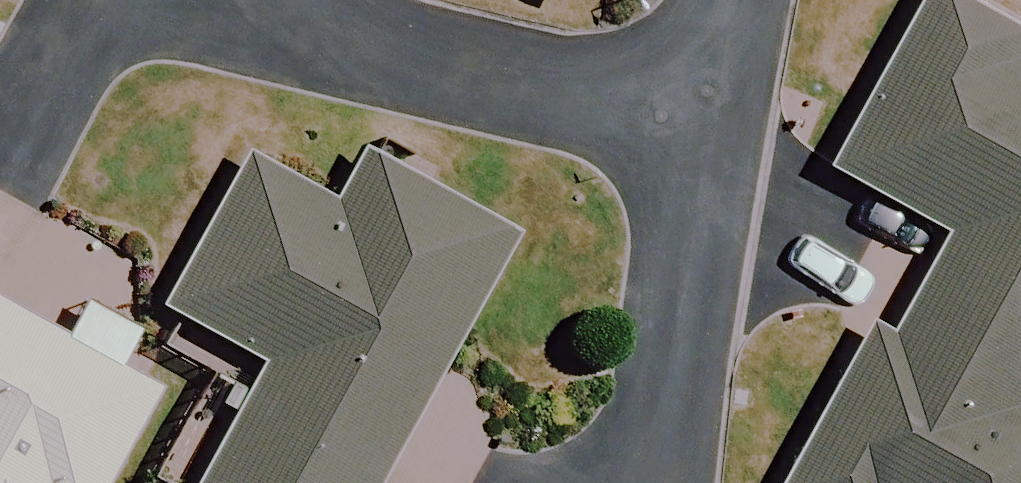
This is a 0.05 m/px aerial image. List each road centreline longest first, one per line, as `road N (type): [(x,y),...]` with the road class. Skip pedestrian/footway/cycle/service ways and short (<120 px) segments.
road 1 (residential): [(296,0),(724,120)]
road 2 (residential): [(724,120),(674,482)]
road 3 (residential): [(0,126),(77,0)]
road 4 (residential): [(748,0),(724,120)]

